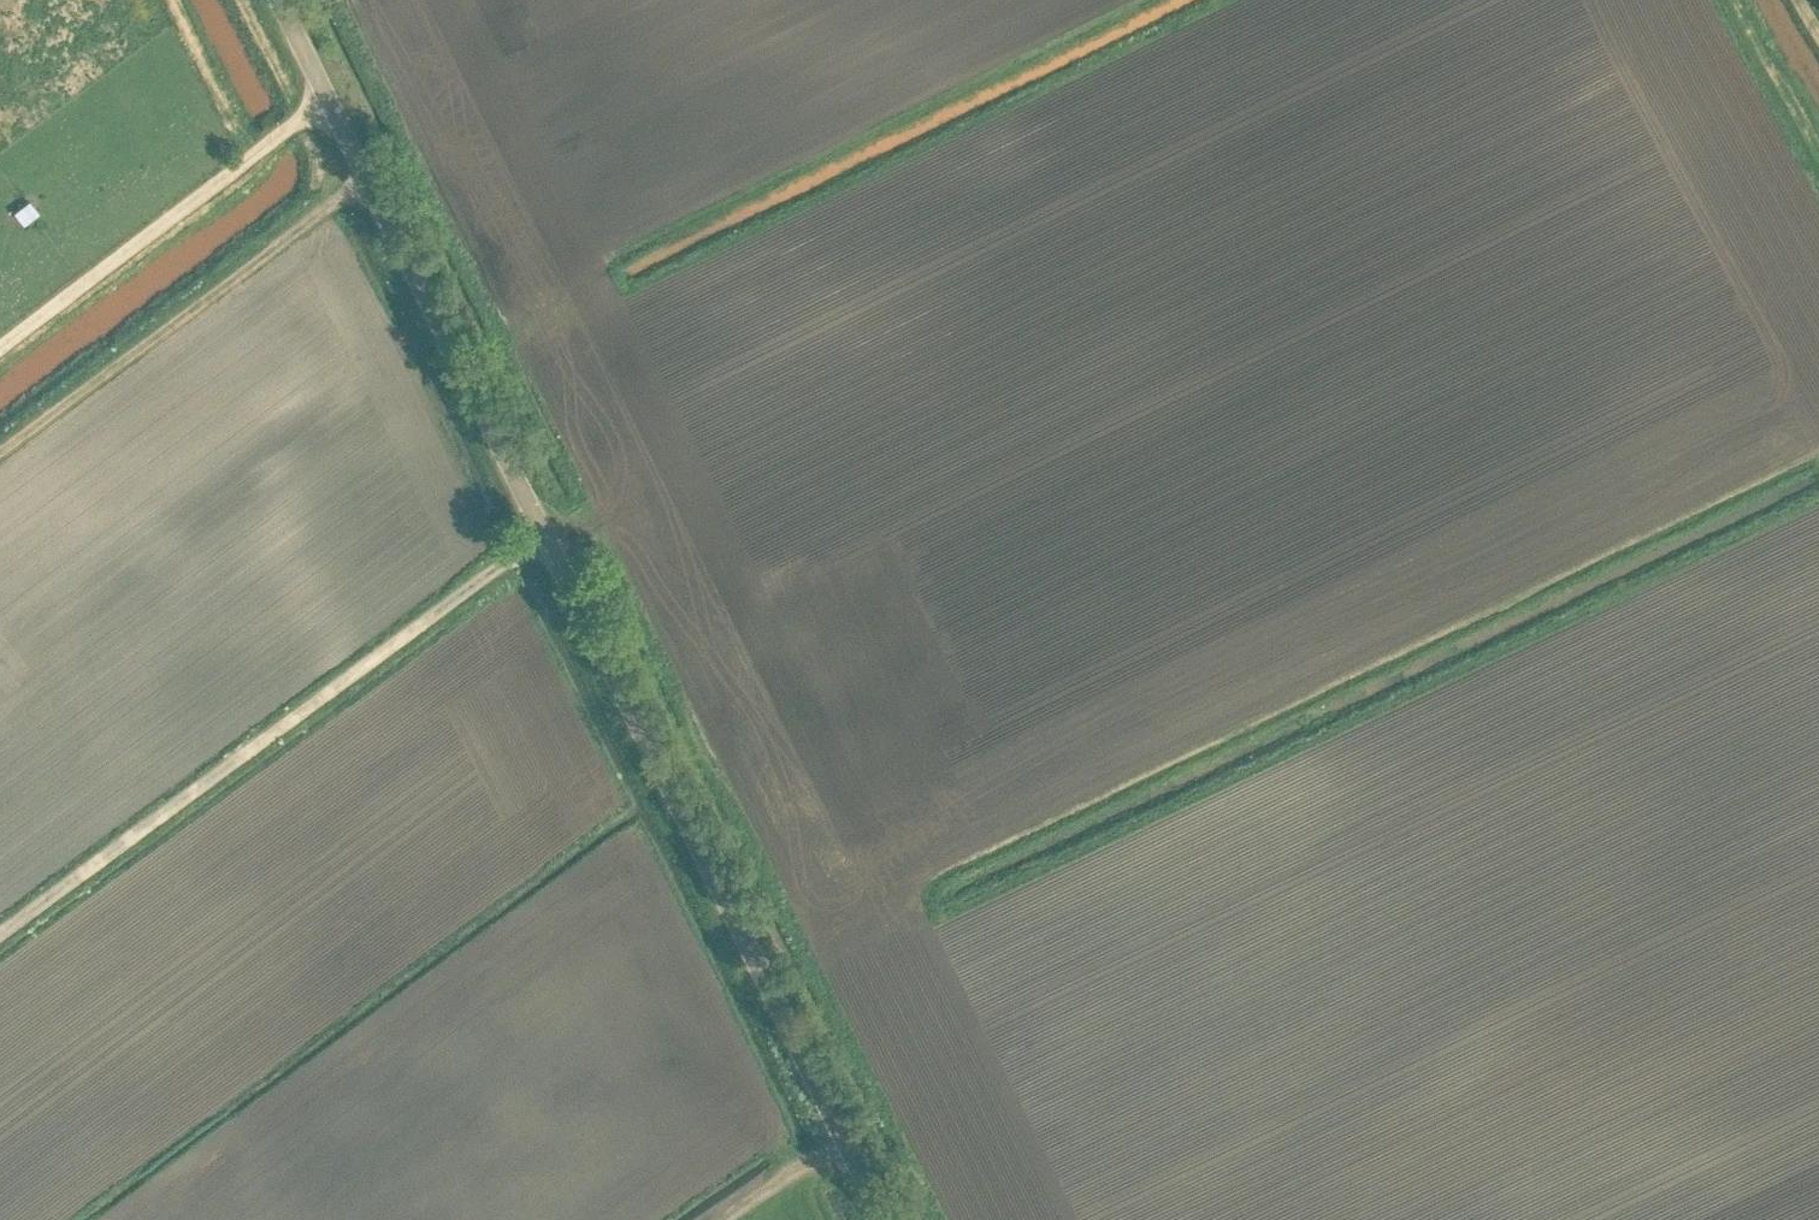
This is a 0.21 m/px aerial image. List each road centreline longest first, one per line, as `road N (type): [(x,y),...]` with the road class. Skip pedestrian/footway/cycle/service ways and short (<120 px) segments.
road 1 (unclassified): [(883,1219),(280,0)]
road 2 (track): [(367,177),(0,447)]
road 3 (track): [(329,100),(286,124),(0,344)]

